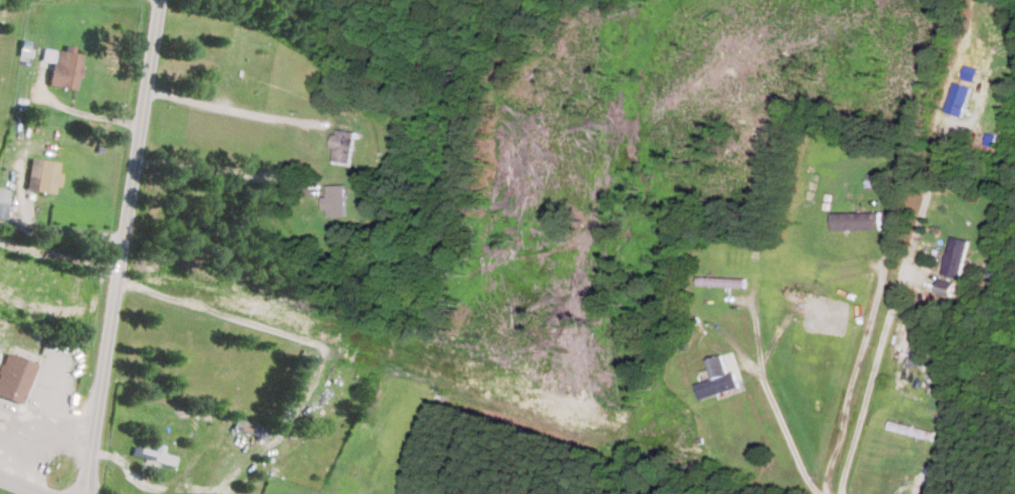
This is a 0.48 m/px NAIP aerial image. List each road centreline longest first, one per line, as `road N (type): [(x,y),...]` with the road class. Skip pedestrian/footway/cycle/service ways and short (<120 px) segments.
road 1 (residential): [(119,269),(823,493)]
road 2 (residential): [(83,493),(162,0)]
road 3 (residential): [(813,486),(892,227)]
road 4 (residential): [(848,493),(921,234)]

